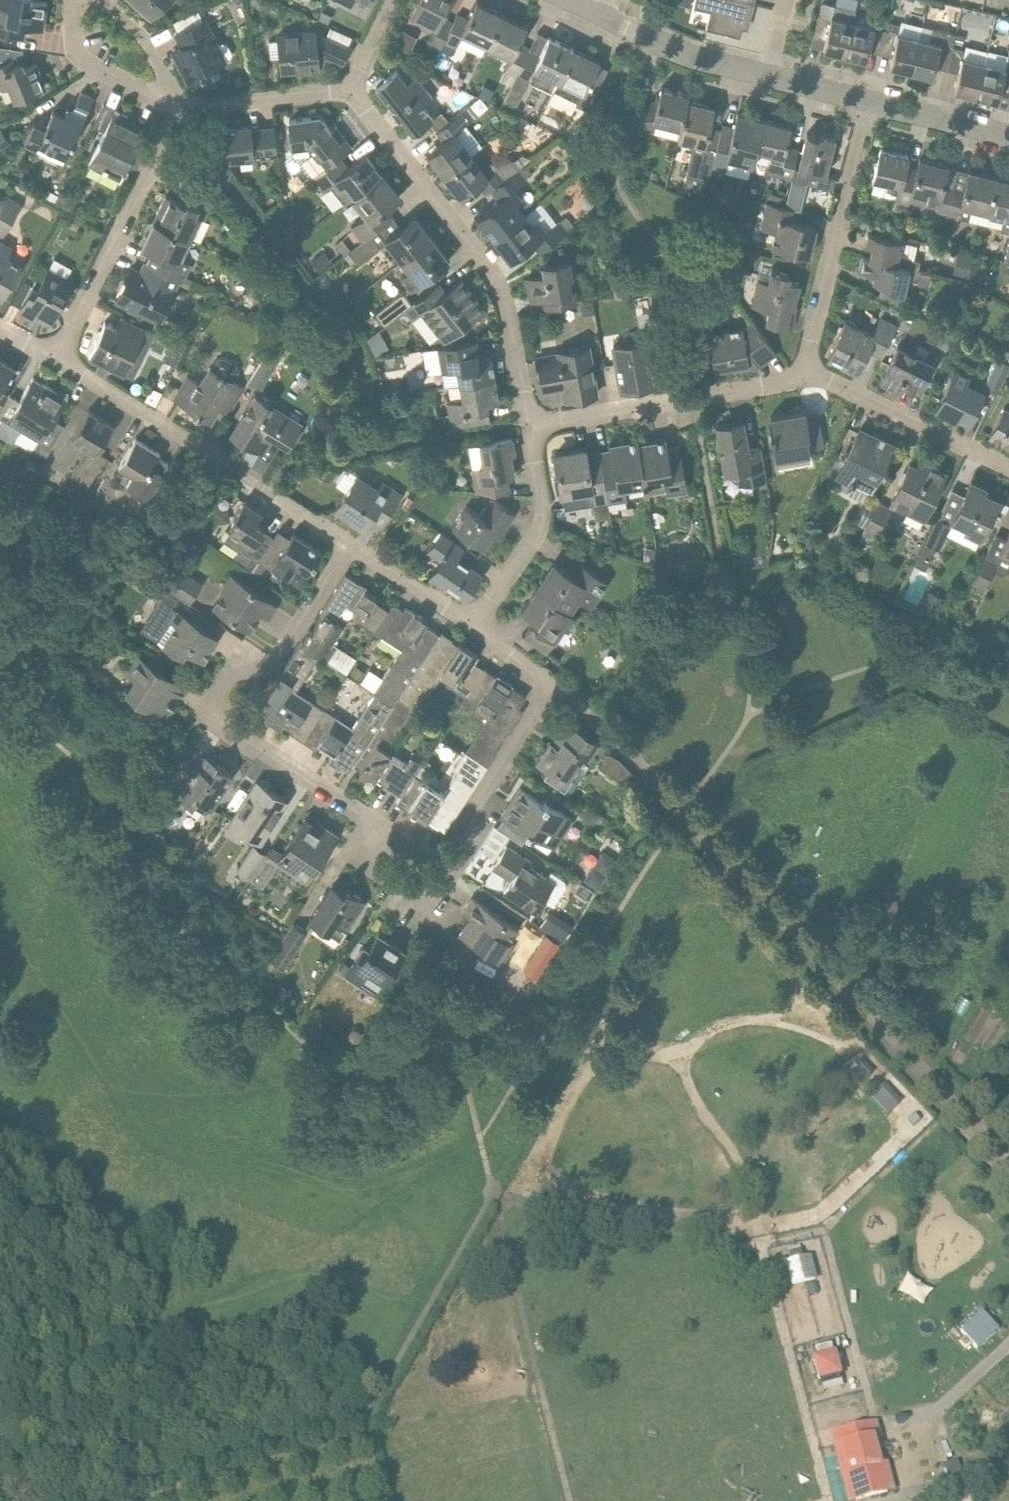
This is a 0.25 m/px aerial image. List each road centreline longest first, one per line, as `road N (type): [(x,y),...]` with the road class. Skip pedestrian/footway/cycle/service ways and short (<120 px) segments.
road 1 (residential): [(545,687),(481,785),(478,829),(434,896),(422,896),(369,852),(357,799),(229,722),(345,541)]
road 2 (unclassified): [(1008,1162),(662,793)]
road 3 (residential): [(525,420),(516,340),(499,286),(340,82)]
road 4 (residential): [(345,541),(56,360)]
road 5 (residential): [(805,374),(525,420)]
road 6 (residential): [(805,374),(861,102)]
road 7 (residential): [(56,360),(174,123)]
road 8 (residential): [(1008,461),(854,383),(805,374)]
road 9 (residential): [(466,620),(531,531),(525,420)]
road 10 (residential): [(767,75),(682,51),(574,0)]
road 11 (residential): [(174,123),(199,105),(323,91),(340,82)]
road 12 (residential): [(662,793),(545,687)]
road 13 (residential): [(1008,137),(861,102)]
road 14 (residential): [(466,620),(345,541)]
road 15 (residential): [(159,83),(111,70),(77,48),(66,30),(74,0)]

